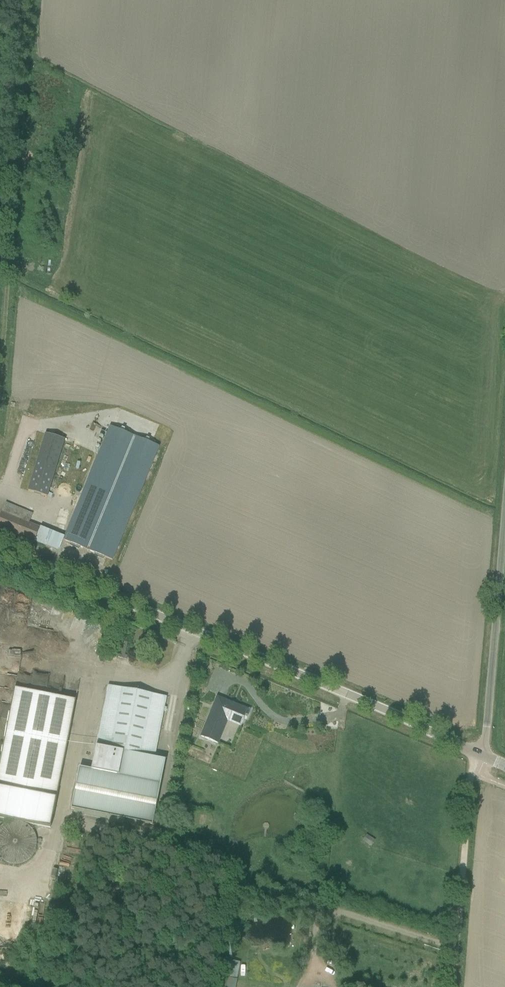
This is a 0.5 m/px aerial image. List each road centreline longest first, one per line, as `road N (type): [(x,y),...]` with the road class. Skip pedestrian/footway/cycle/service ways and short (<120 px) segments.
road 1 (secondary): [(484,757),(0,553)]
road 2 (unclassified): [(484,757),(504,511)]
road 3 (track): [(455,986),(475,753)]

